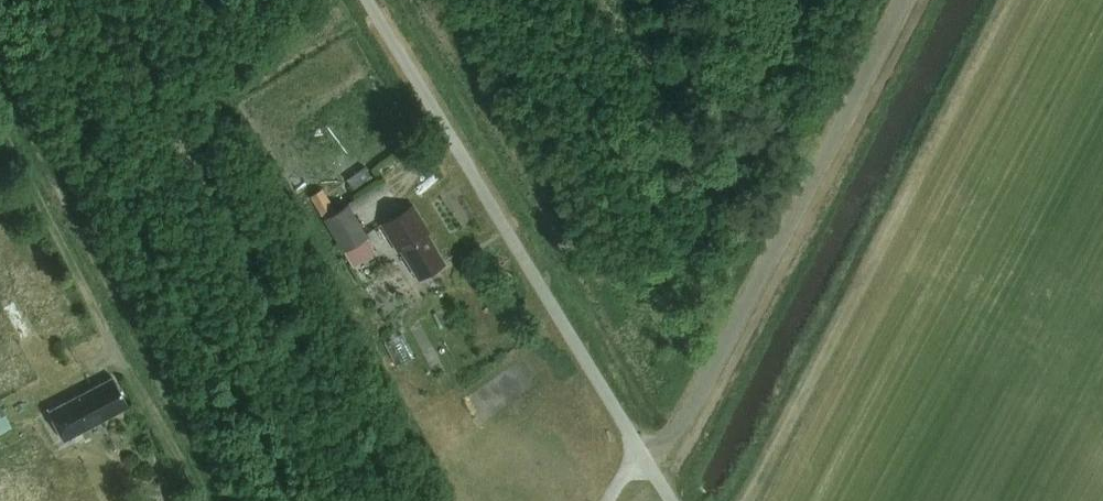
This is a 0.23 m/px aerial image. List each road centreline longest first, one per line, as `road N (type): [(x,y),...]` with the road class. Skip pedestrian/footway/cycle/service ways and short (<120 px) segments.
road 1 (residential): [(365,0),(671,500)]
road 2 (track): [(638,449),(666,442),(702,405),(906,0)]
road 3 (track): [(0,132),(129,376)]

